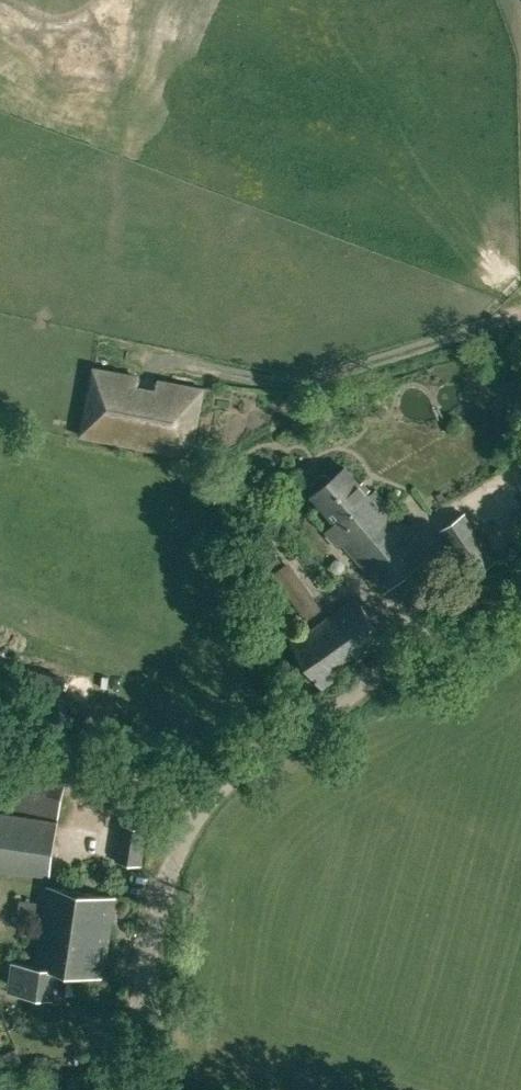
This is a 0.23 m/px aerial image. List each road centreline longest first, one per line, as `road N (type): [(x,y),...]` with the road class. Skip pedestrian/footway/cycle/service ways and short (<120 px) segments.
road 1 (unclassified): [(142,1089),(156,942),(199,812),(239,771),(520,577)]
road 2 (track): [(0,737),(154,783),(220,791)]

